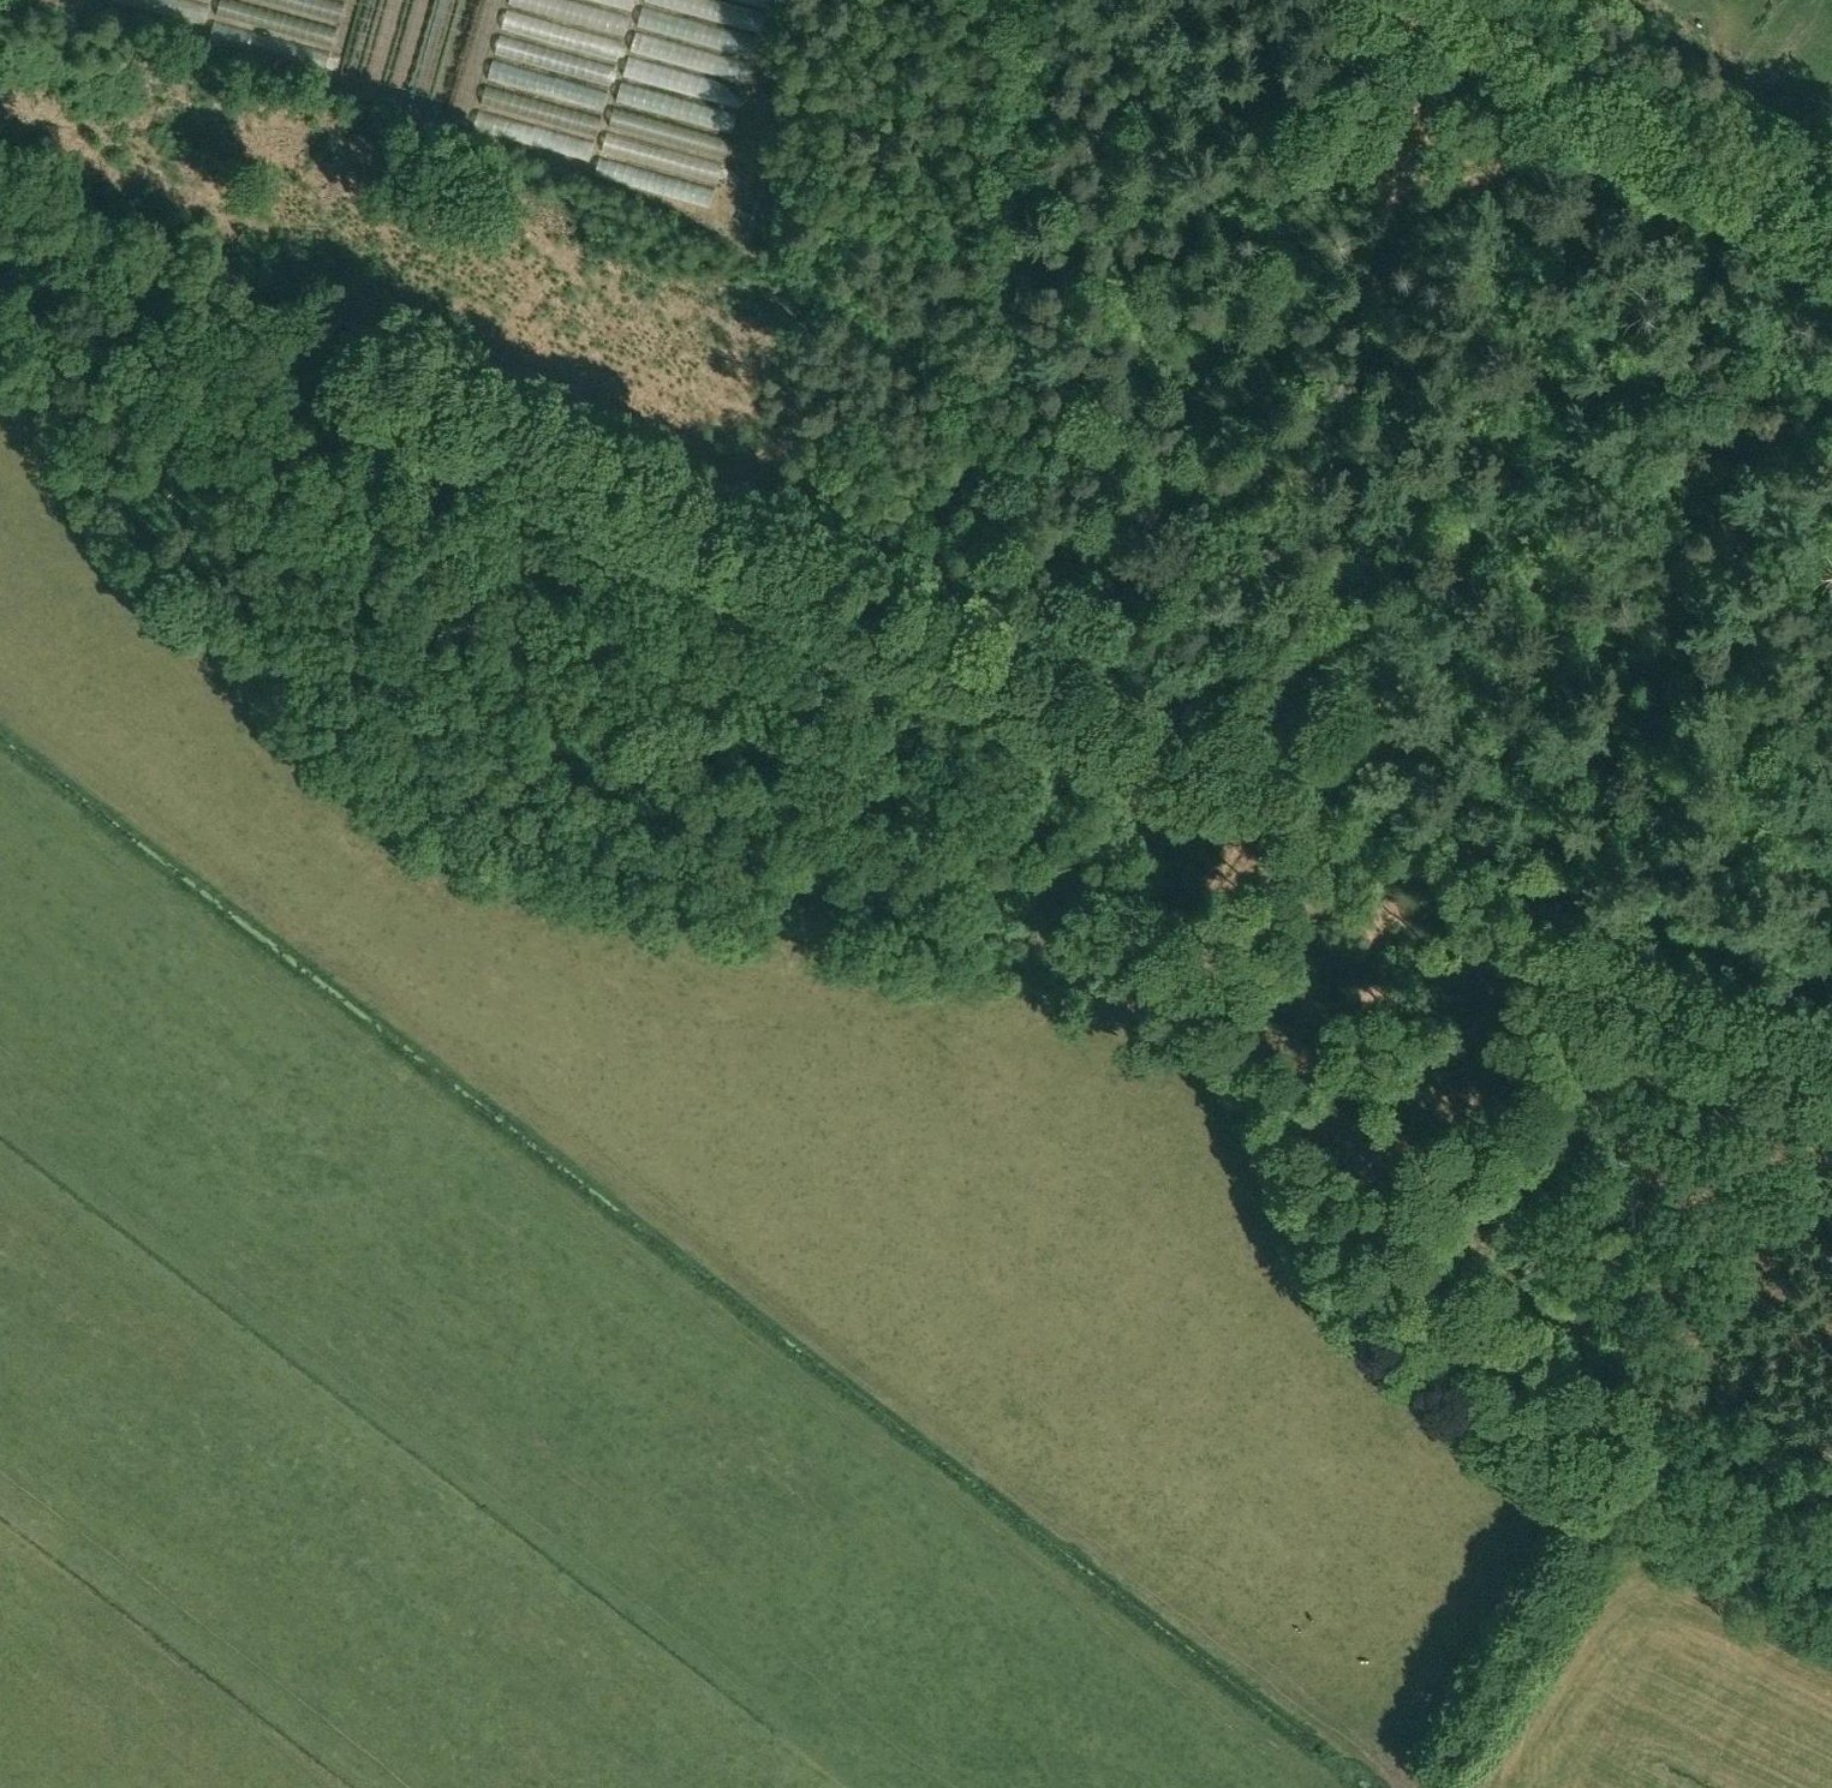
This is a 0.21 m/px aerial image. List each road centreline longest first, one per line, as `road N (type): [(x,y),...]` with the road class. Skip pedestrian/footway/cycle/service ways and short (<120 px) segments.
road 1 (track): [(1831,1072),(1115,709),(919,628),(716,519),(329,337),(189,230),(0,128)]
road 2 (unclassified): [(1831,243),(1483,0)]

